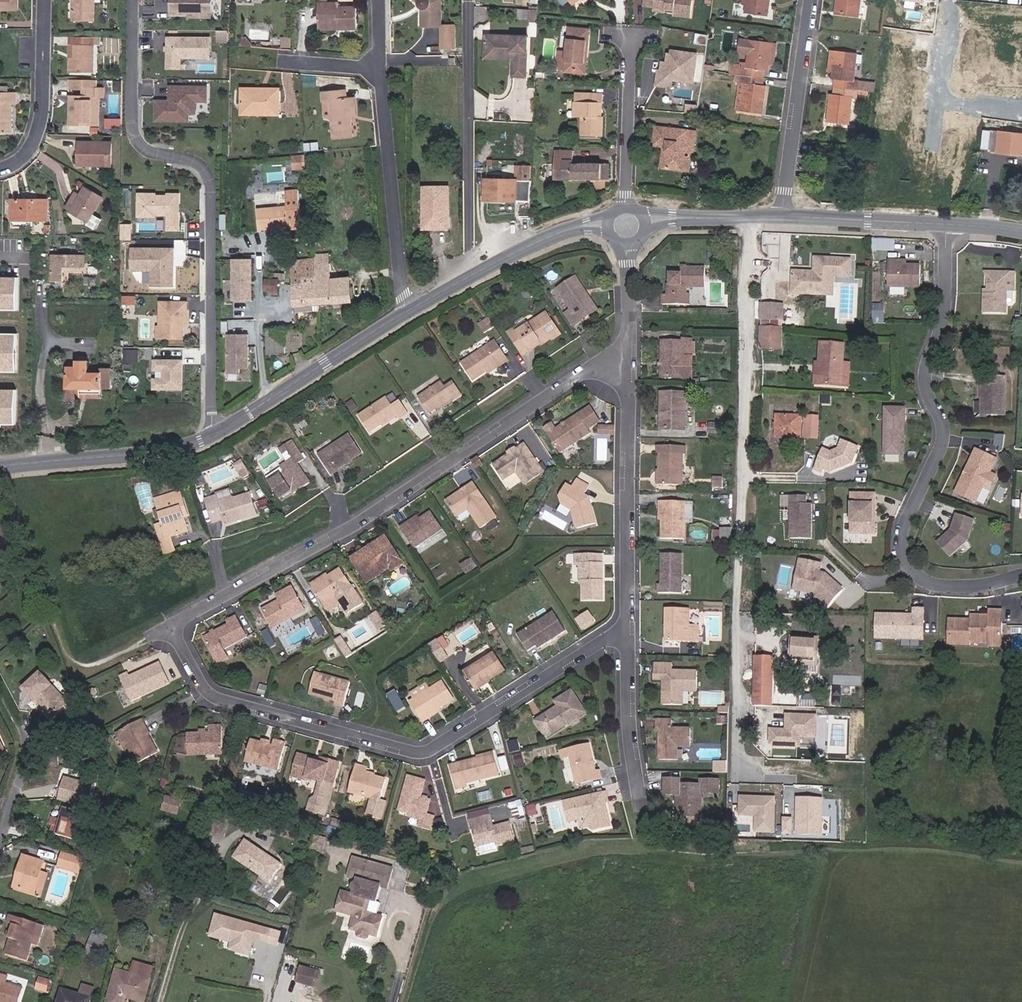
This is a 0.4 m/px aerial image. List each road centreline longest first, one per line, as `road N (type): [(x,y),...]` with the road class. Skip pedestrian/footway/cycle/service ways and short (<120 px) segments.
road 1 (residential): [(177,628),(201,680),(242,707),(426,757),(627,627)]
road 2 (residential): [(630,346),(177,628)]
road 3 (residential): [(948,225),(945,312),(925,385),(944,440),(903,524),(901,546),(905,564),(929,583),(1021,576)]
road 4 (residential): [(217,433),(211,186),(189,159),(138,141),(132,0)]
road 5 (residential): [(408,312),(380,0)]
road 6 (residential): [(630,346),(627,627)]
road 7 (secondary): [(628,221),(590,223),(541,239),(408,312)]
road 8 (secondary): [(408,312),(217,433)]
road 9 (secondary): [(217,433),(173,451),(0,469)]
road 10 (residential): [(784,218),(813,0)]
road 11 (residential): [(0,171),(33,151),(46,118),(48,0)]
road 12 (residential): [(633,39),(628,221)]
road 13 (residential): [(627,627),(638,791)]
road 14 (secondary): [(948,225),(784,218)]
road 15 (secondary): [(784,218),(628,221)]
road 16 (residential): [(628,221),(630,346)]

